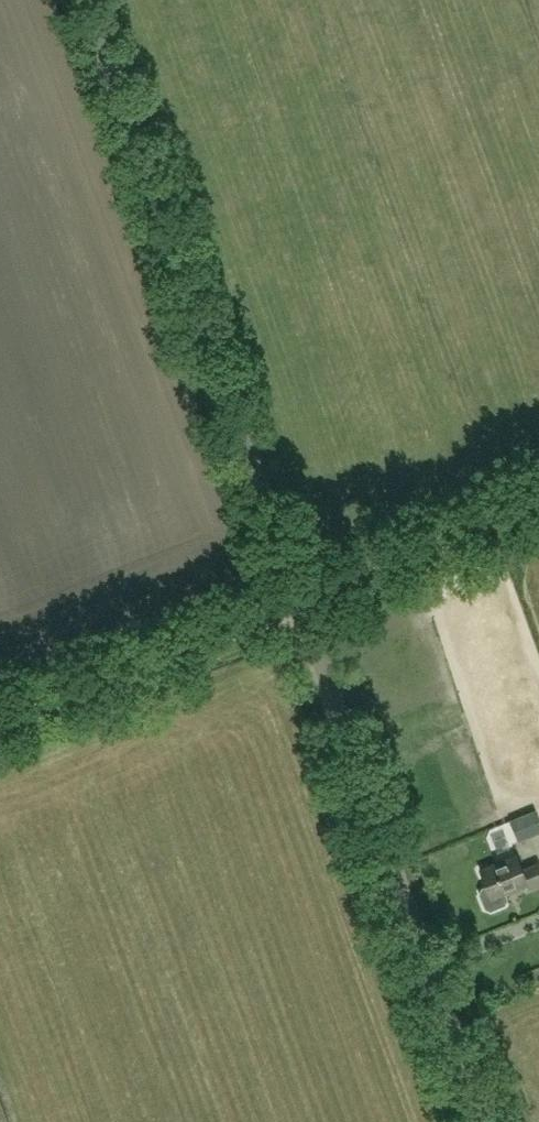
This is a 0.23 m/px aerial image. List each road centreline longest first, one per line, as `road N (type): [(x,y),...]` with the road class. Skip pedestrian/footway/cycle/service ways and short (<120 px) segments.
road 1 (unclassified): [(483,1121),(84,0)]
road 2 (track): [(0,712),(538,491)]

